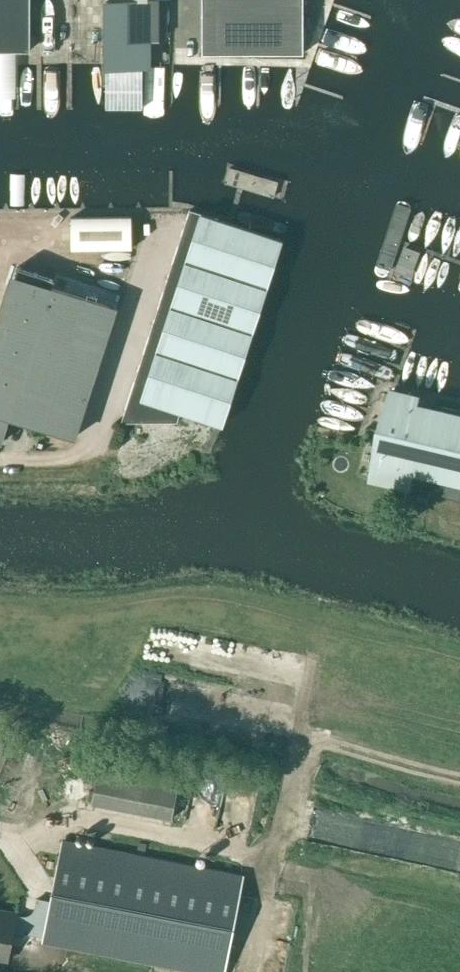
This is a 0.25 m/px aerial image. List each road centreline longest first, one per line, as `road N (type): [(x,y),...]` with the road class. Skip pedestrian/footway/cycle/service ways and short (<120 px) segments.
road 1 (track): [(239,854),(271,860),(301,737),(459,776)]

